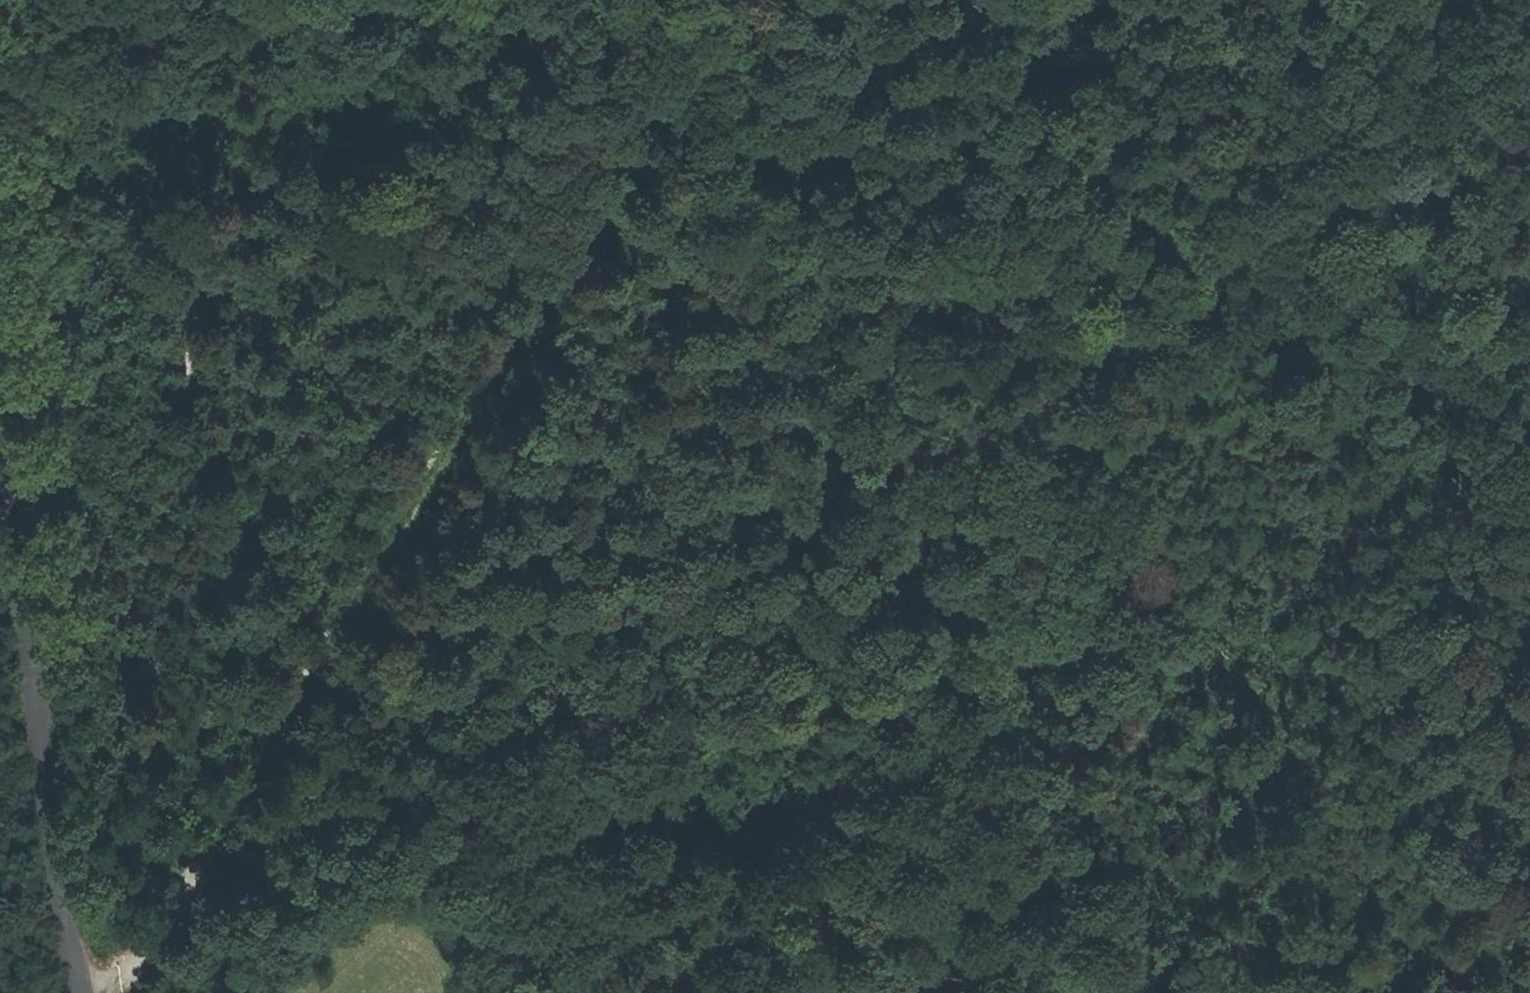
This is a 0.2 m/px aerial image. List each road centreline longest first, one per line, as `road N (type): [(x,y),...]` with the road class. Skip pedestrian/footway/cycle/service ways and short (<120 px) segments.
road 1 (track): [(243,0),(222,87),(137,843),(149,870),(177,895)]
road 2 (unclassified): [(0,427),(81,992)]

